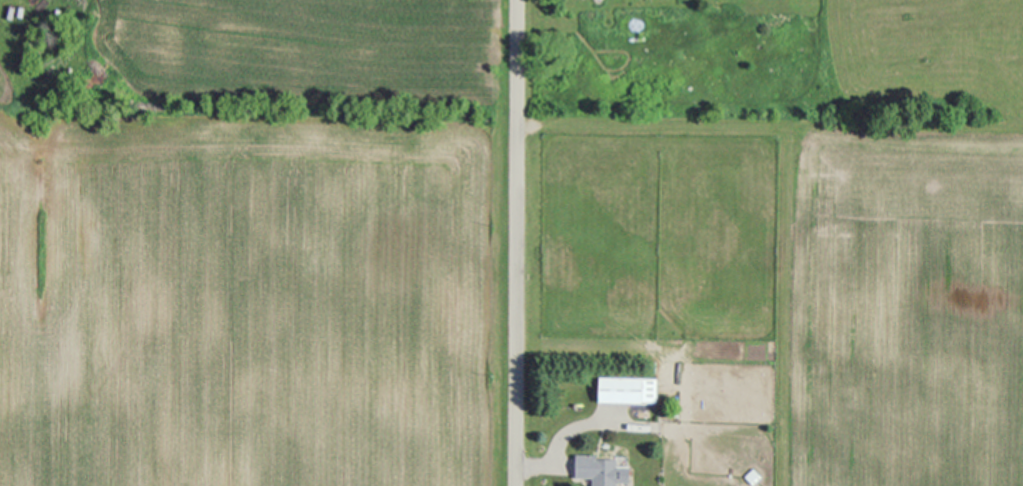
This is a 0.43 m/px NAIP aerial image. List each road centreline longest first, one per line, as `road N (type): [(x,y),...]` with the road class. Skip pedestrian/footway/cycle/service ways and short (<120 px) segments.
road 1 (residential): [(516,485),(518,0)]

